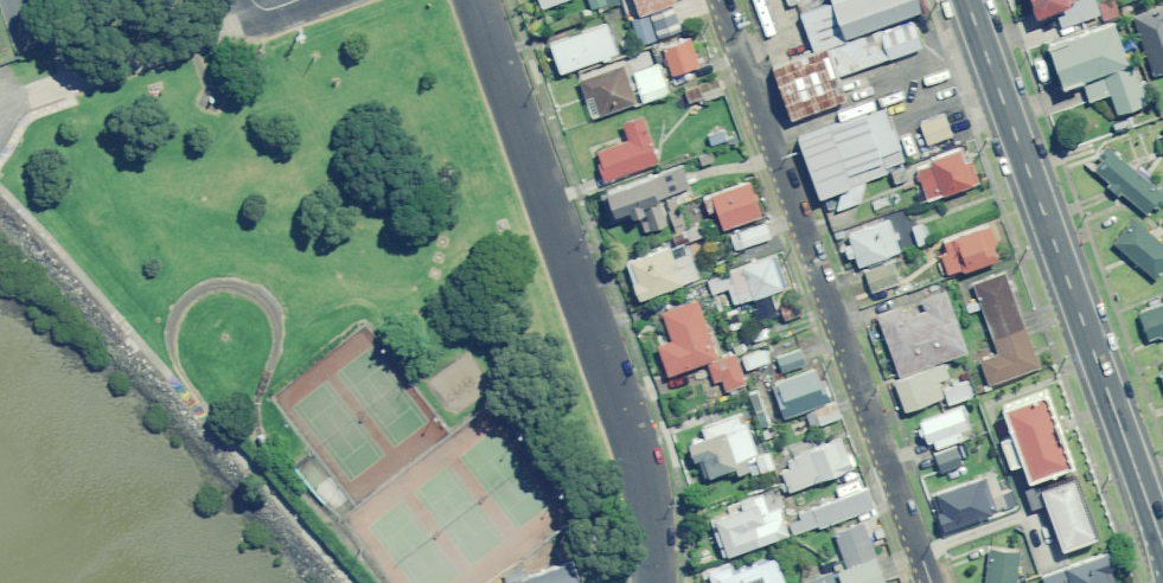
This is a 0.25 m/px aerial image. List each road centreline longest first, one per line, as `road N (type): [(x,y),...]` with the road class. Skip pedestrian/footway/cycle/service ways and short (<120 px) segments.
road 1 (residential): [(930,582),(719,0)]
road 2 (unclassified): [(476,0),(648,494),(656,582)]
road 3 (primary): [(1162,544),(967,0)]
road 4 (unclassified): [(70,91),(260,11)]

